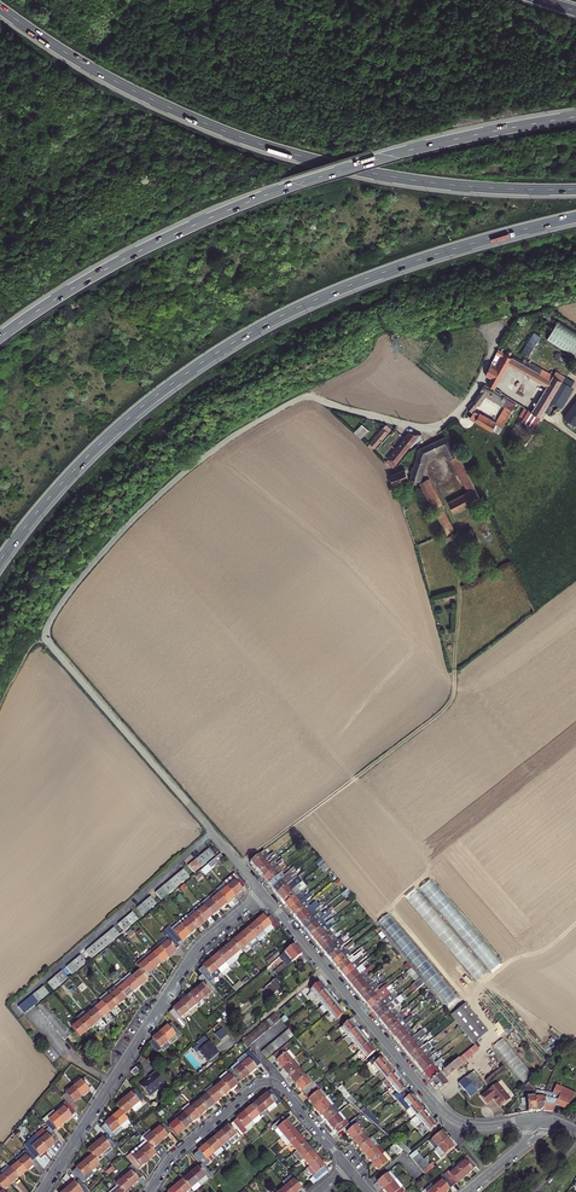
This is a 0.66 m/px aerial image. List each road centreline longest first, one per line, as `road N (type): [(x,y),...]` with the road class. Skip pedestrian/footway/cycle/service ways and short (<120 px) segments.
road 1 (residential): [(263,892),(48,639),(49,625),(135,517),(226,441),(309,398),(437,428),(484,374),(500,334)]
road 2 (motorway): [(0,561),(100,444),(247,335),(403,265),(575,217)]
road 3 (motorway): [(575,117),(415,148),(263,196),(121,261),(0,337)]
road 4 (motorway): [(0,8),(117,82),(299,156),(428,183),(575,189)]
road 5 (residential): [(546,1120),(477,1126),(447,1115),(263,892)]
road 6 (residential): [(41,1191),(195,952),(263,892)]
road 7 (track): [(240,865),(444,711),(455,671)]
road 8 (residential): [(149,1191),(176,1153),(264,1082),(282,1088),(348,1168)]

